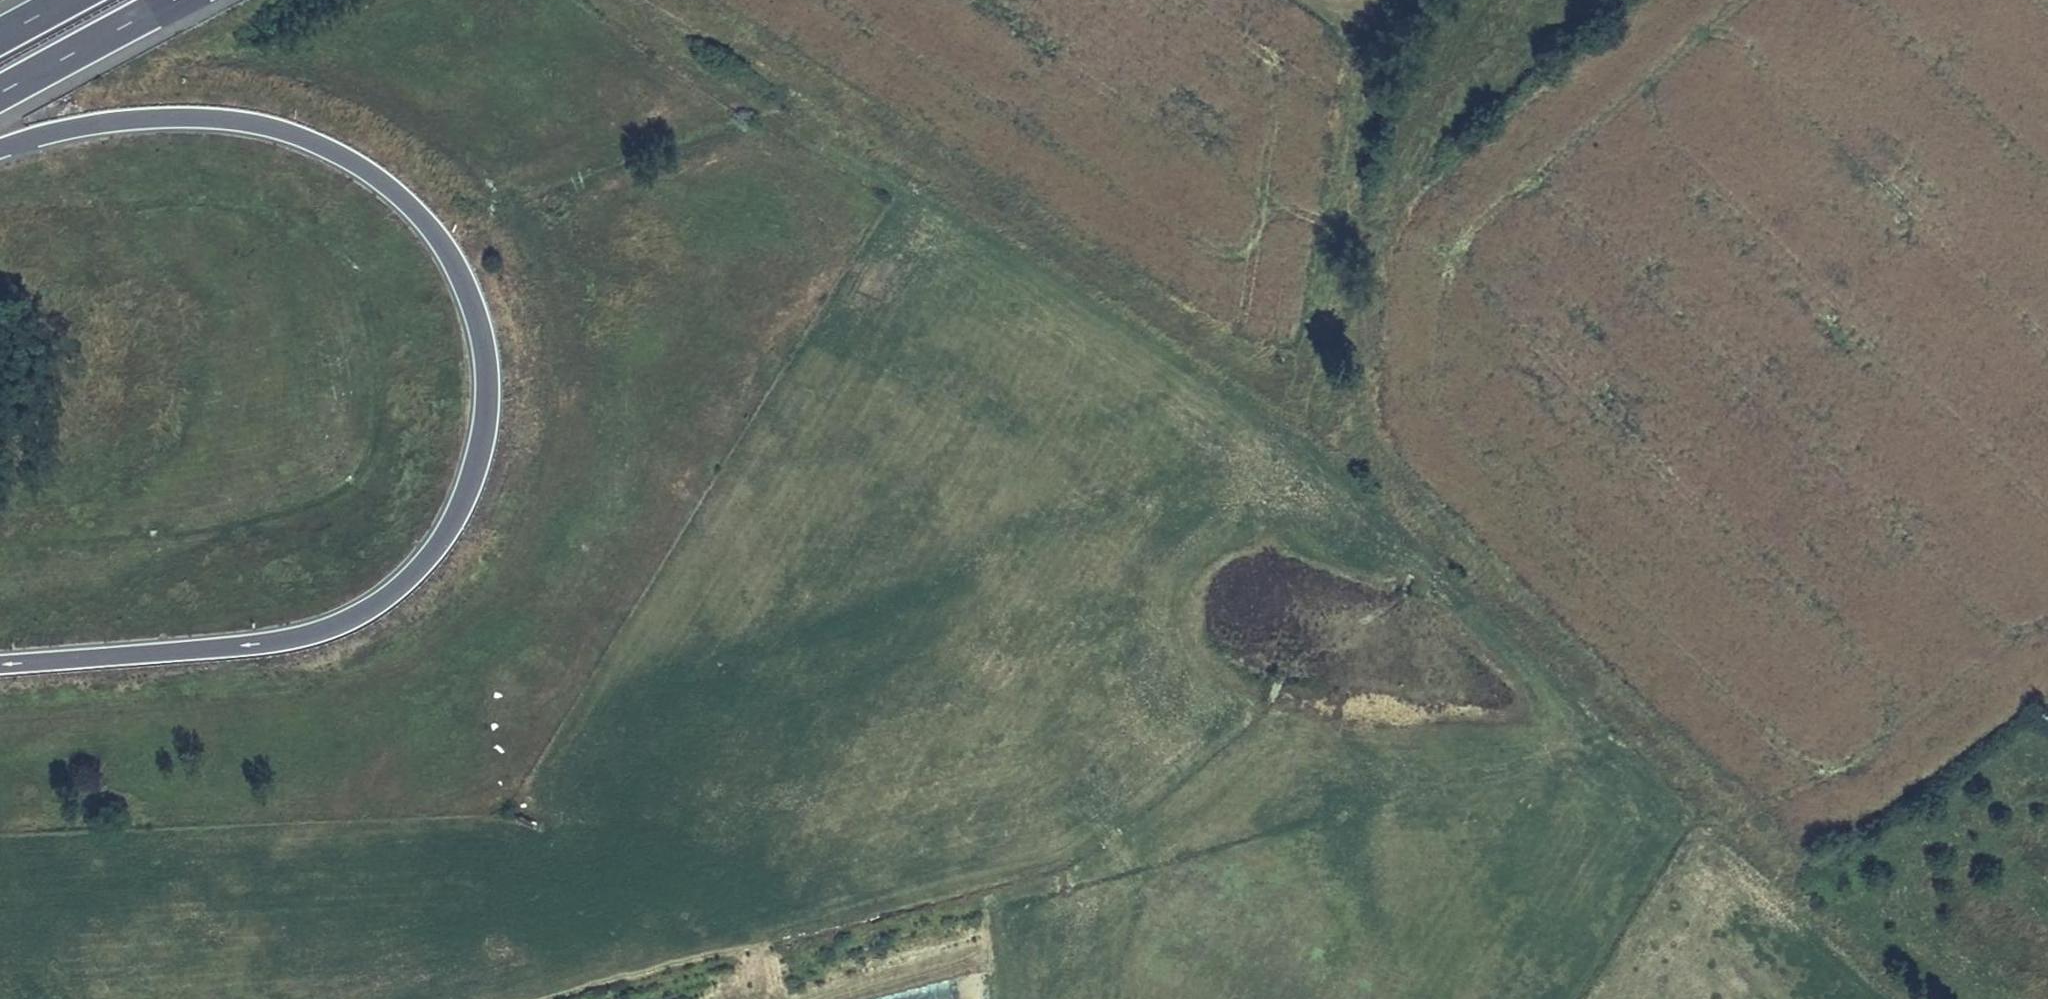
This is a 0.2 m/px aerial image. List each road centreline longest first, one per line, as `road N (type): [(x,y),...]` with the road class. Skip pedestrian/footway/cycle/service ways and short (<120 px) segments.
road 1 (motorway): [(0,145),(166,116),(249,120),(321,142),(396,190),(442,243),(476,316),(488,391),(462,500),(417,570),(382,599),(309,633),(254,644),(0,663)]
road 2 (track): [(1425,562),(1666,807),(1662,850),(1569,998)]
road 3 (motorway): [(0,93),(173,0)]

